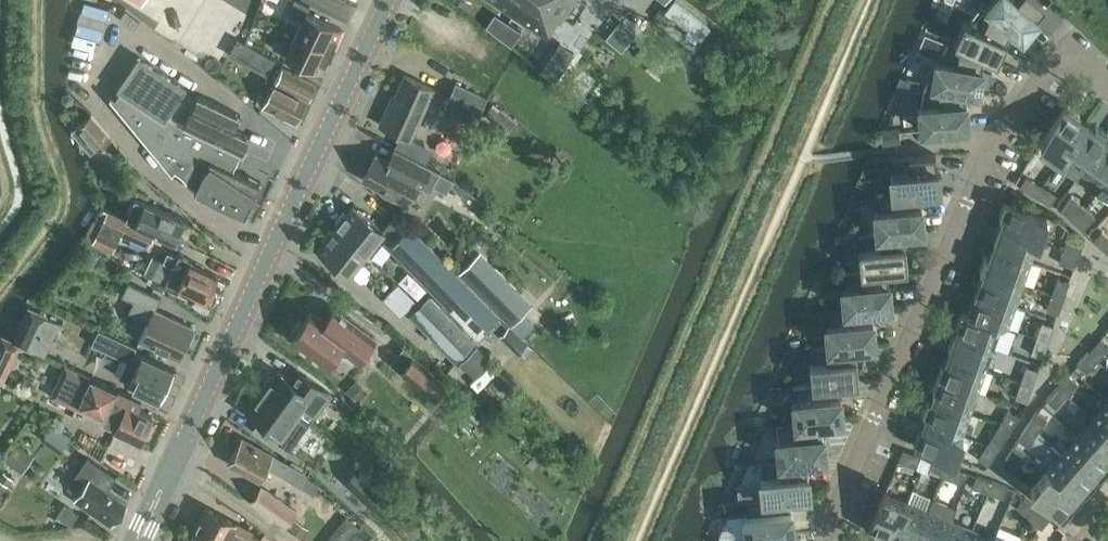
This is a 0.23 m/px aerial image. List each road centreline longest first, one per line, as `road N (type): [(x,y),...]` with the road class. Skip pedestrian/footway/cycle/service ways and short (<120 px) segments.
road 1 (tertiary): [(139,540),(389,0)]
road 2 (residential): [(831,540),(827,524),(992,146),(1062,57),(1083,57),(1107,73)]

